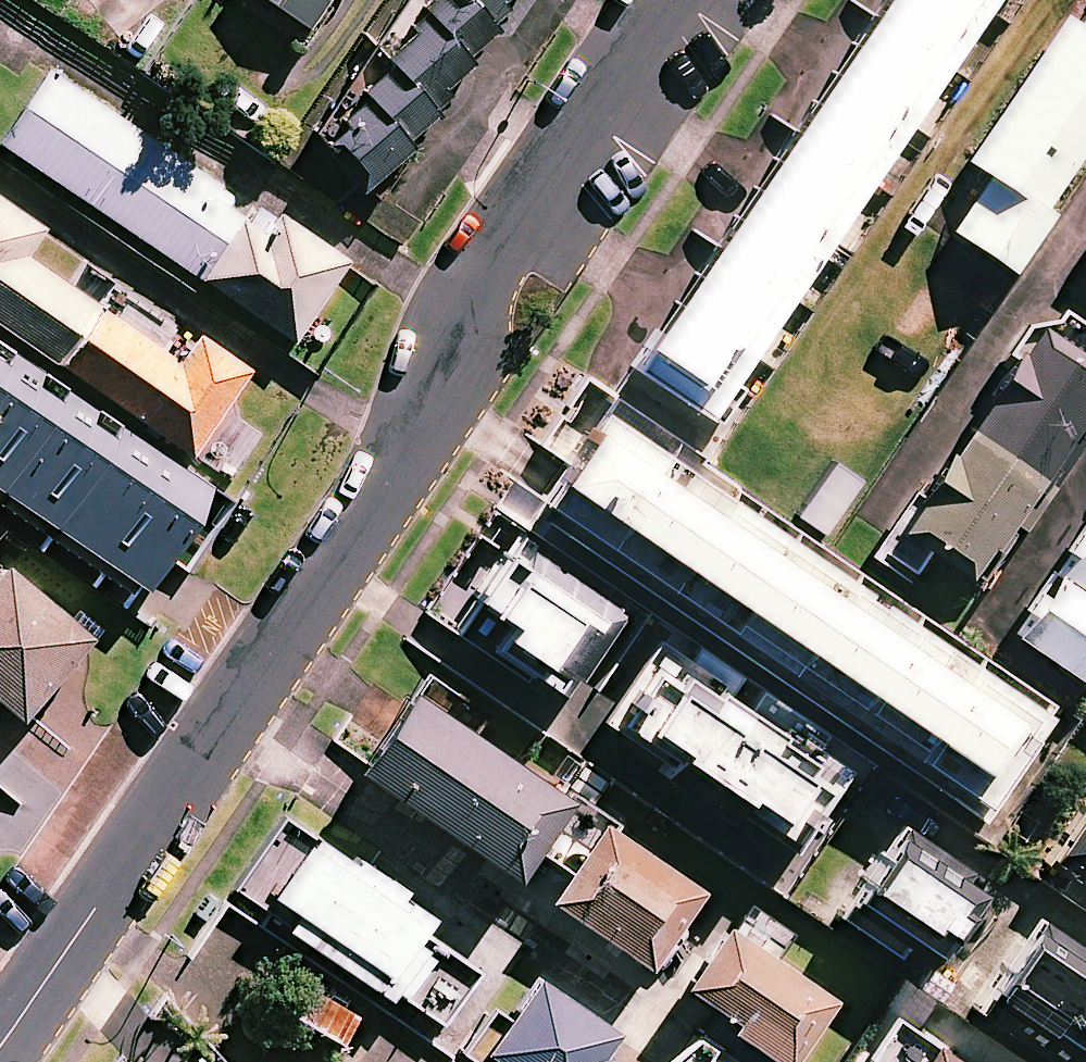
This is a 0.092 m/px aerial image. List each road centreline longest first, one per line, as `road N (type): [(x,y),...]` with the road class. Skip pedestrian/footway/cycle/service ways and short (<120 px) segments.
road 1 (residential): [(0,1052),(383,500),(467,296),(674,0)]

